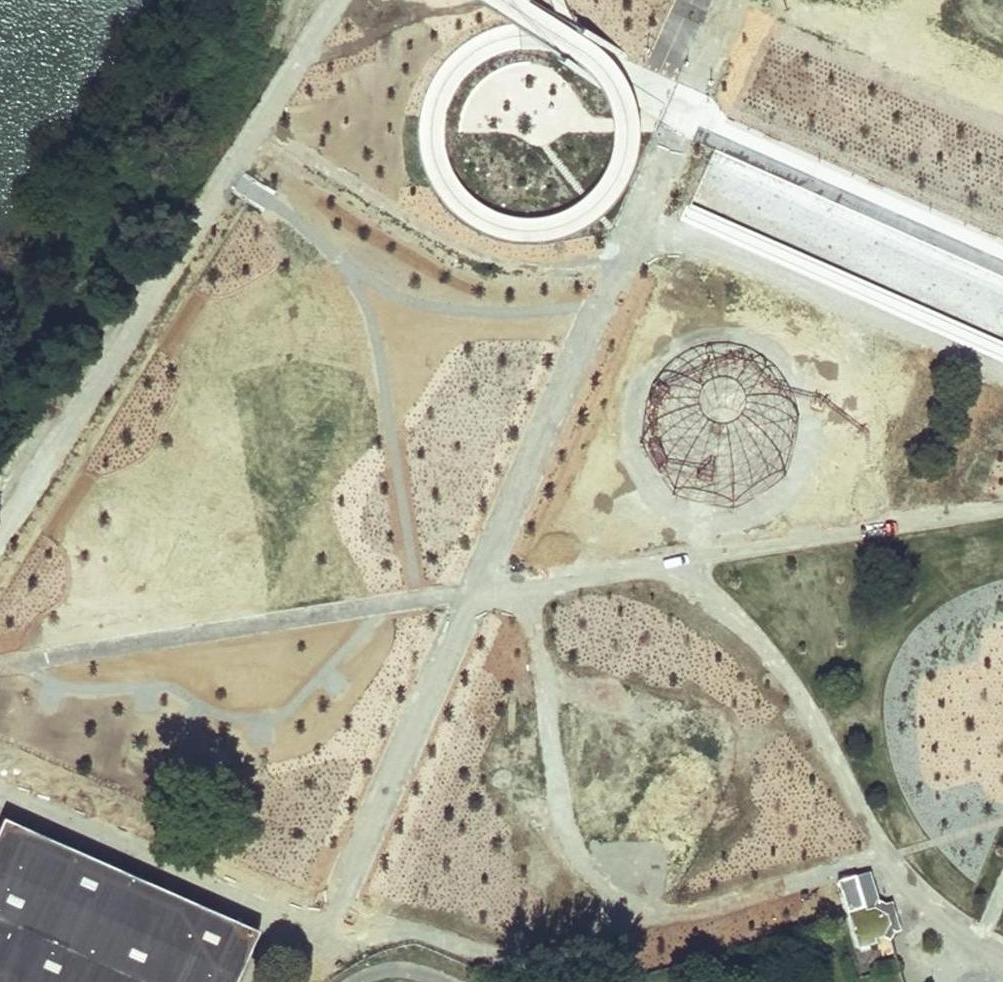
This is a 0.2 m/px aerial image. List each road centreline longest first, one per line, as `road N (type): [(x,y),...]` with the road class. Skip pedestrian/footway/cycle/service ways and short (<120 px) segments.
road 1 (unknown): [(0,367),(112,158),(276,0)]

